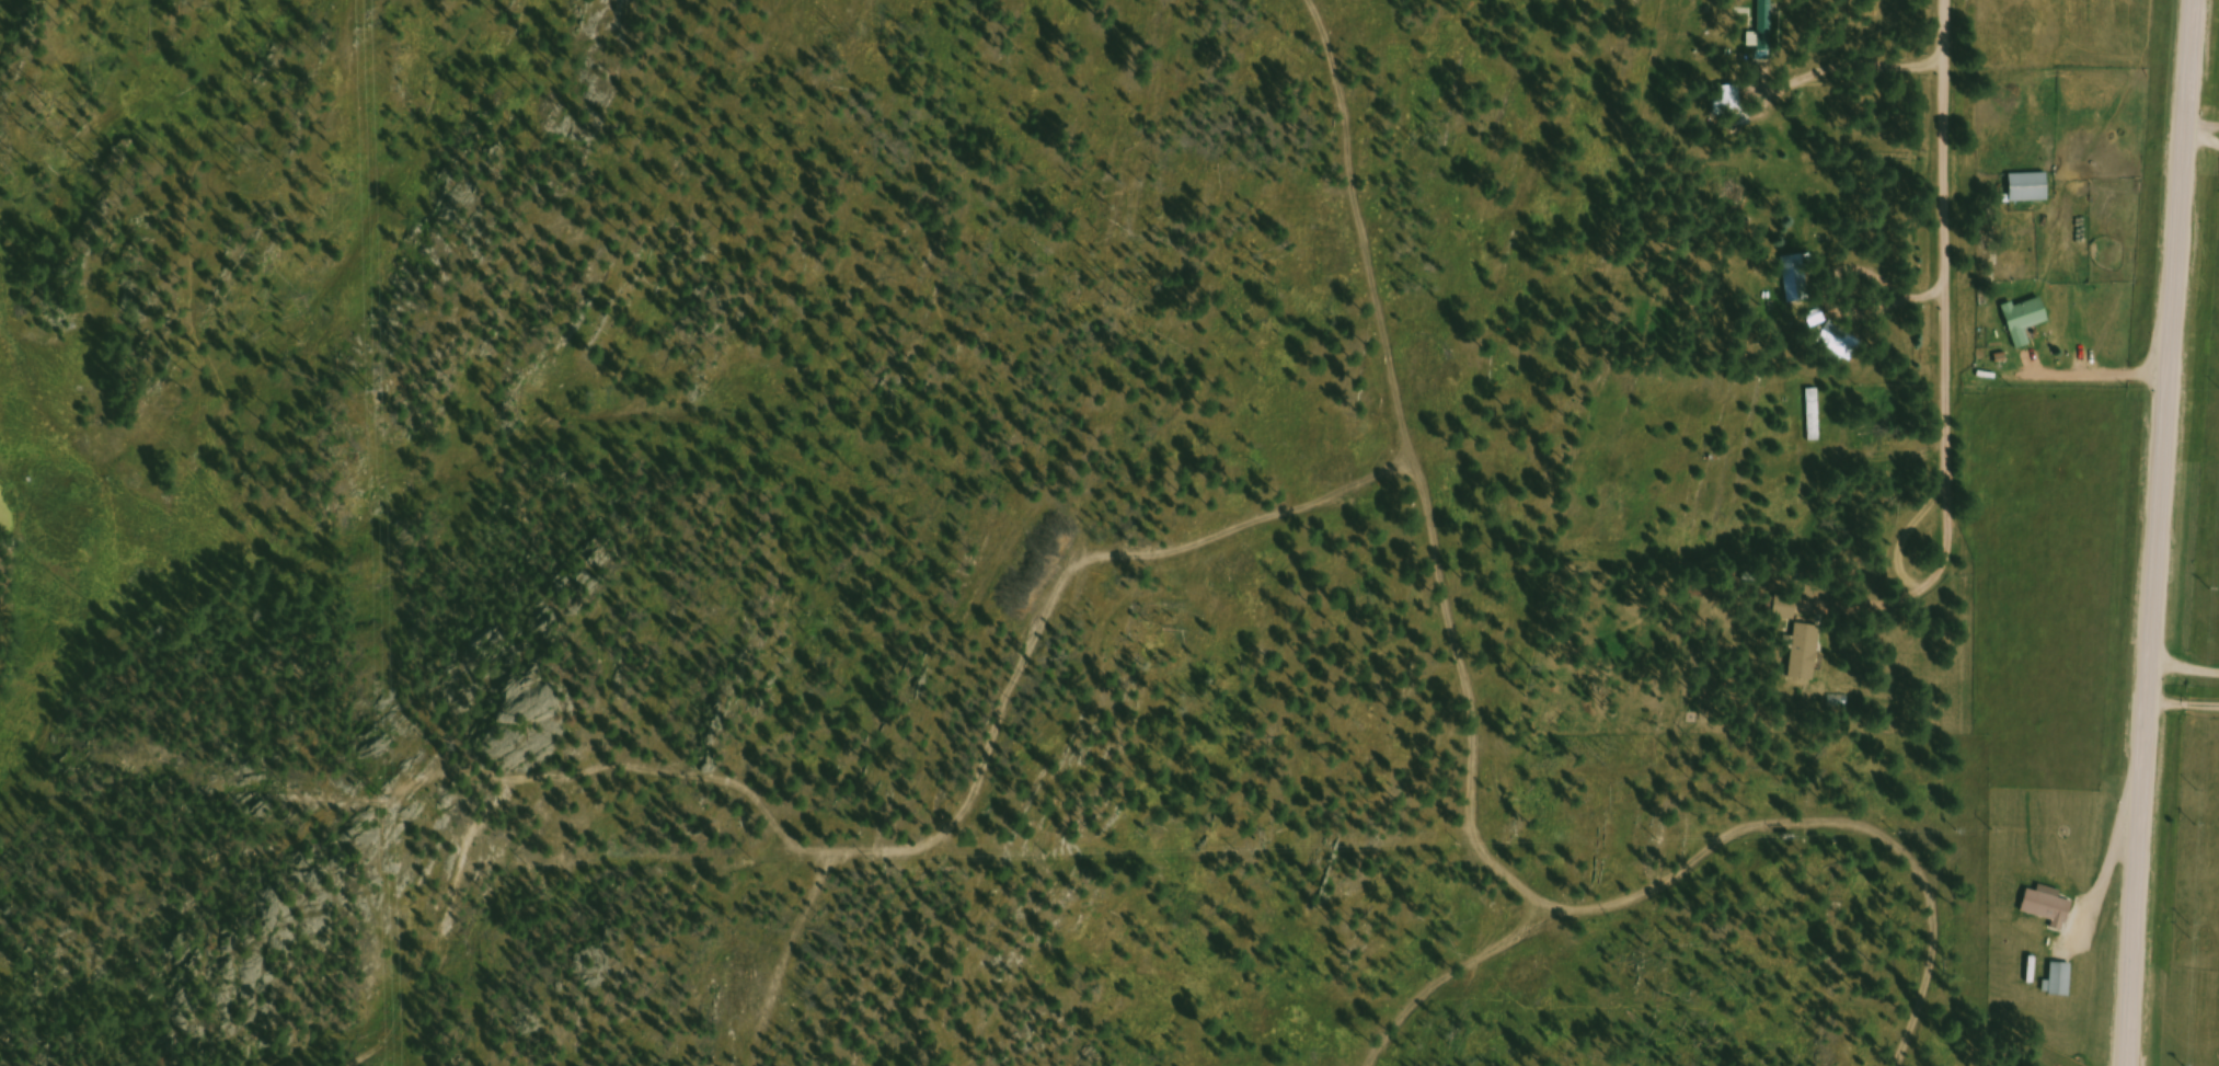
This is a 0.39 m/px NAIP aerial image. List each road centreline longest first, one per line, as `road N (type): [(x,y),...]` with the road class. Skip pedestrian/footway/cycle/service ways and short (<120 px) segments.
road 1 (tertiary): [(2133,1065),(2193,0)]
road 2 (residential): [(1959,498),(1961,0)]

